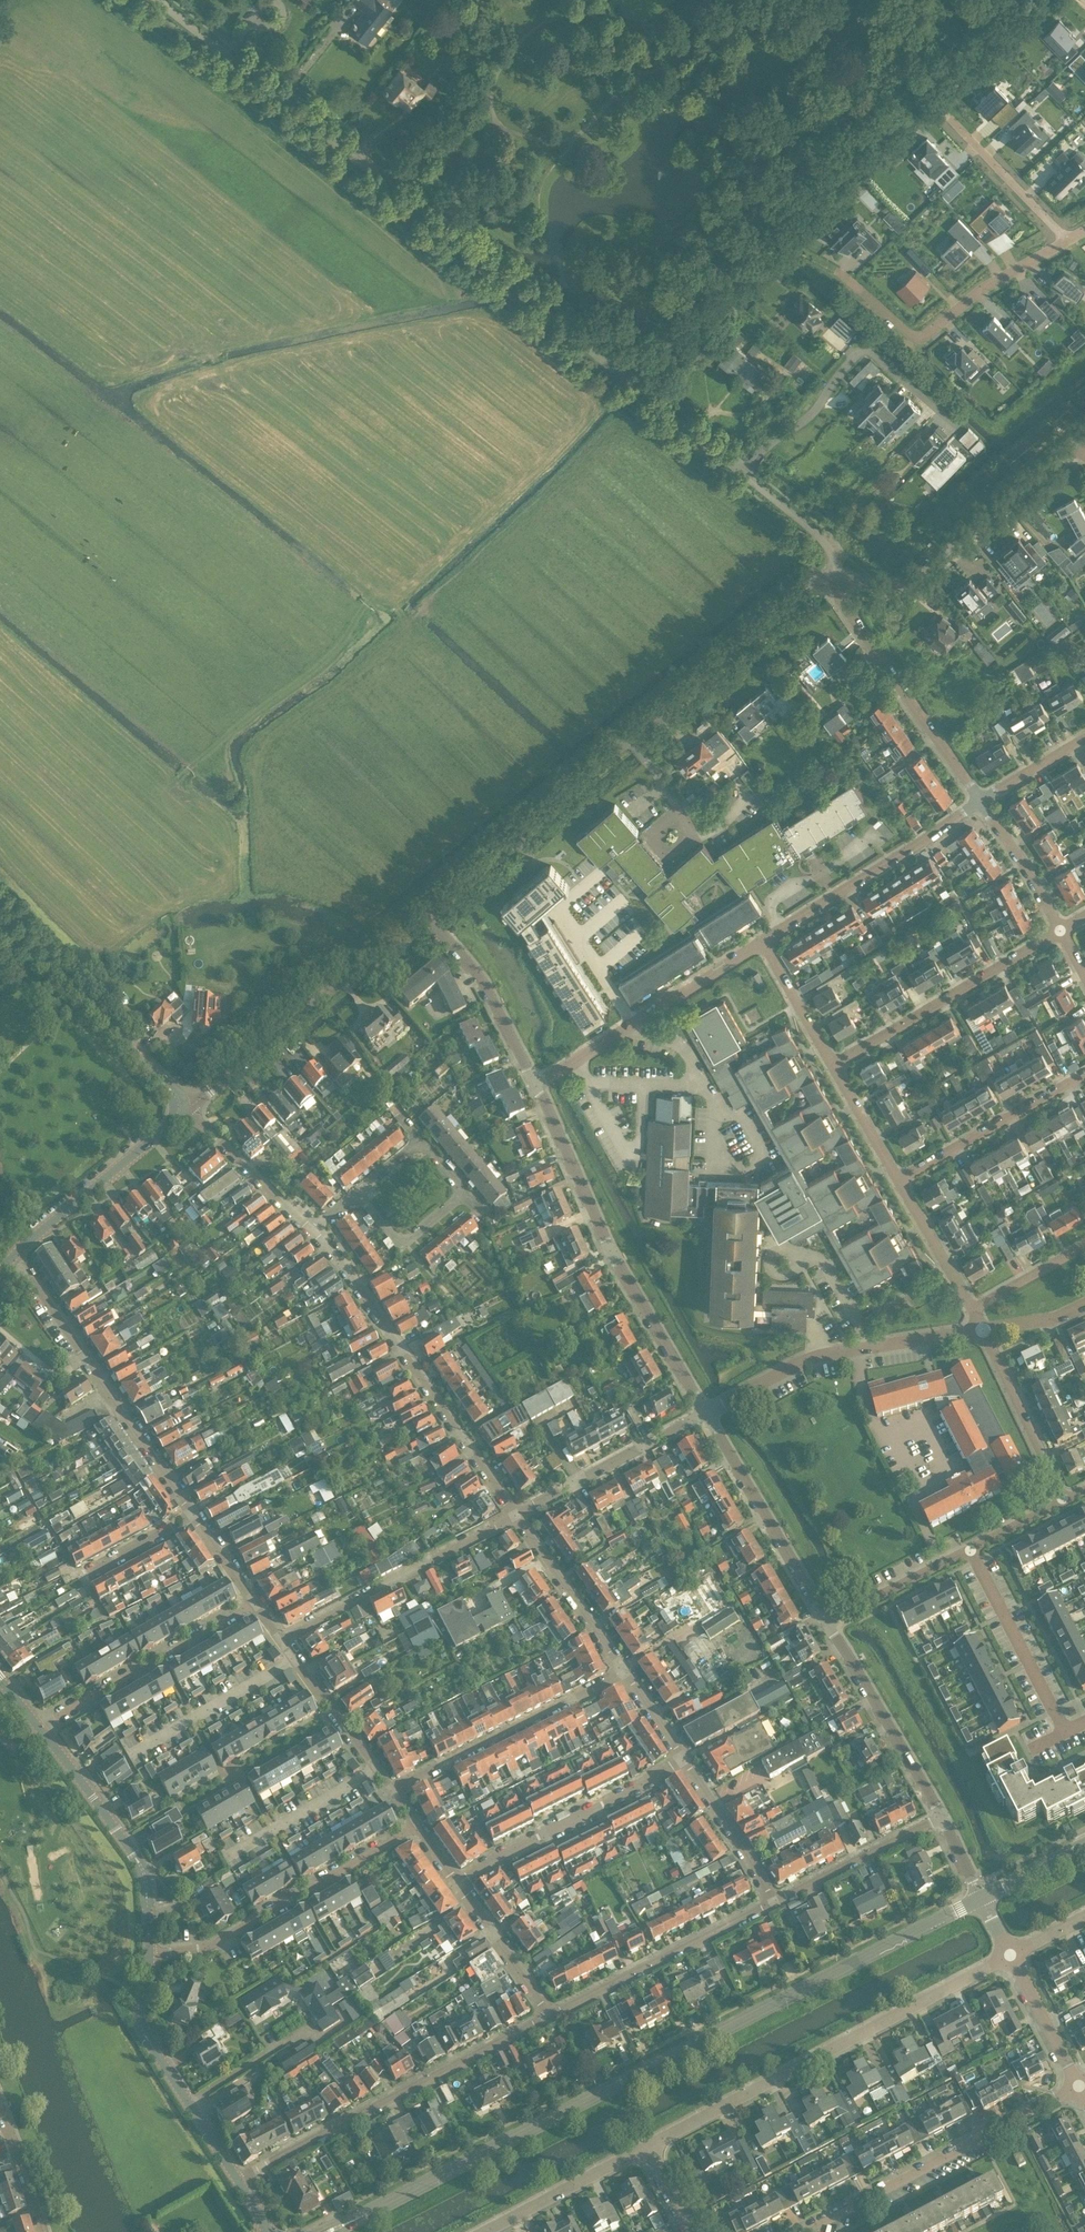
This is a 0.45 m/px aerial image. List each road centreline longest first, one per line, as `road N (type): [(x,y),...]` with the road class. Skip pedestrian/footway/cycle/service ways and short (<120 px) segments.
road 1 (residential): [(159,0),(828,541),(835,571)]
road 2 (tertiary): [(327,2231),(981,1899)]
road 3 (residential): [(648,2148),(1011,1954)]
road 4 (residential): [(706,1413),(612,1256),(536,1085)]
road 5 (residential): [(515,1516),(347,1269),(310,1230)]
road 6 (residential): [(236,2179),(548,2015)]
road 7 (residential): [(193,1515),(15,1255)]
road 8 (residential): [(802,2231),(1081,2087)]
road 9 (residential): [(187,1111),(424,913)]
road 10 (residential): [(145,1957),(209,1947),(416,1830)]
road 11 (residential): [(835,571),(882,584),(920,573),(1079,439)]
road 12 (residential): [(706,1413),(823,1353),(984,1331)]
road 13 (residential): [(1066,241),(995,279),(922,337),(835,270)]
road 14 (residential): [(981,800),(839,598),(835,571)]
road 15 (tertiary): [(187,1111),(0,917)]
road 16 (residential): [(627,741),(835,571)]
road 17 (residential): [(536,1085),(762,943)]
road 18 (residential): [(424,913),(627,741)]
road 19 (residential): [(832,1066),(1060,929)]
road 20 (residential): [(391,1794),(625,1672)]
road 21 (residential): [(281,1638),(515,1516)]
road 22 (residential): [(762,943),(981,800)]
road 23 (tertiary): [(145,1957),(144,1875),(40,1729)]
road 24 (residential): [(454,1882),(685,1762)]
road 25 (residential): [(548,2015),(773,1901)]
road 26 (tertiary): [(236,2179),(137,2017),(145,1957)]
road 27 (residential): [(255,1603),(40,1729)]
road 28 (residential): [(827,1622),(706,1413)]
road 29 (residential): [(938,1818),(827,1622)]
road 30 (tertiary): [(15,1255),(187,1111)]
road 31 (residential): [(358,1192),(400,1245),(464,1196),(421,1142)]
road 32 (residential): [(515,1516),(706,1413)]
road 33 (residential): [(897,1182),(1084,1073)]
road 34 (residential): [(1065,1732),(970,1549)]
road 35 (residential): [(625,1672),(515,1516)]
road 36 (residential): [(1064,1501),(984,1331)]
road 37 (residential): [(773,1901),(938,1818)]
road 38 (residential): [(488,2231),(648,2148)]
road 39 (residential): [(144,1751),(297,1662)]
road 40 (residential): [(536,1085),(486,987),(444,936)]
road 41 (residential): [(310,1230),(187,1111)]
road 42 (residential): [(1066,241),(950,119)]
road 43 (residential): [(230,1855),(375,1772)]
road 44 (residential): [(773,1901),(685,1762)]
road 45 (residential): [(548,2015),(454,1882)]
road 46 (residential): [(750,796),(719,827),(691,839),(680,807),(647,765)]
road 47 (residential): [(827,1622),(970,1549)]
road 48 (residential): [(1060,929),(981,800)]
road 49 (residential): [(1081,2087),(1011,1954)]
road 50 (residential): [(971,1309),(897,1182)]
road 51 (residential): [(832,1066),(762,943)]
road 52 (residential): [(375,1772),(297,1662)]
road 53 (residential): [(41,2231),(0,2103)]
road 54 (residential): [(897,1182),(832,1066)]
road 55 (residential): [(971,1309),(1084,1245)]
road 56 (residential): [(82,1575),(193,1515)]
road 57 (residential): [(981,800),(1084,738)]

